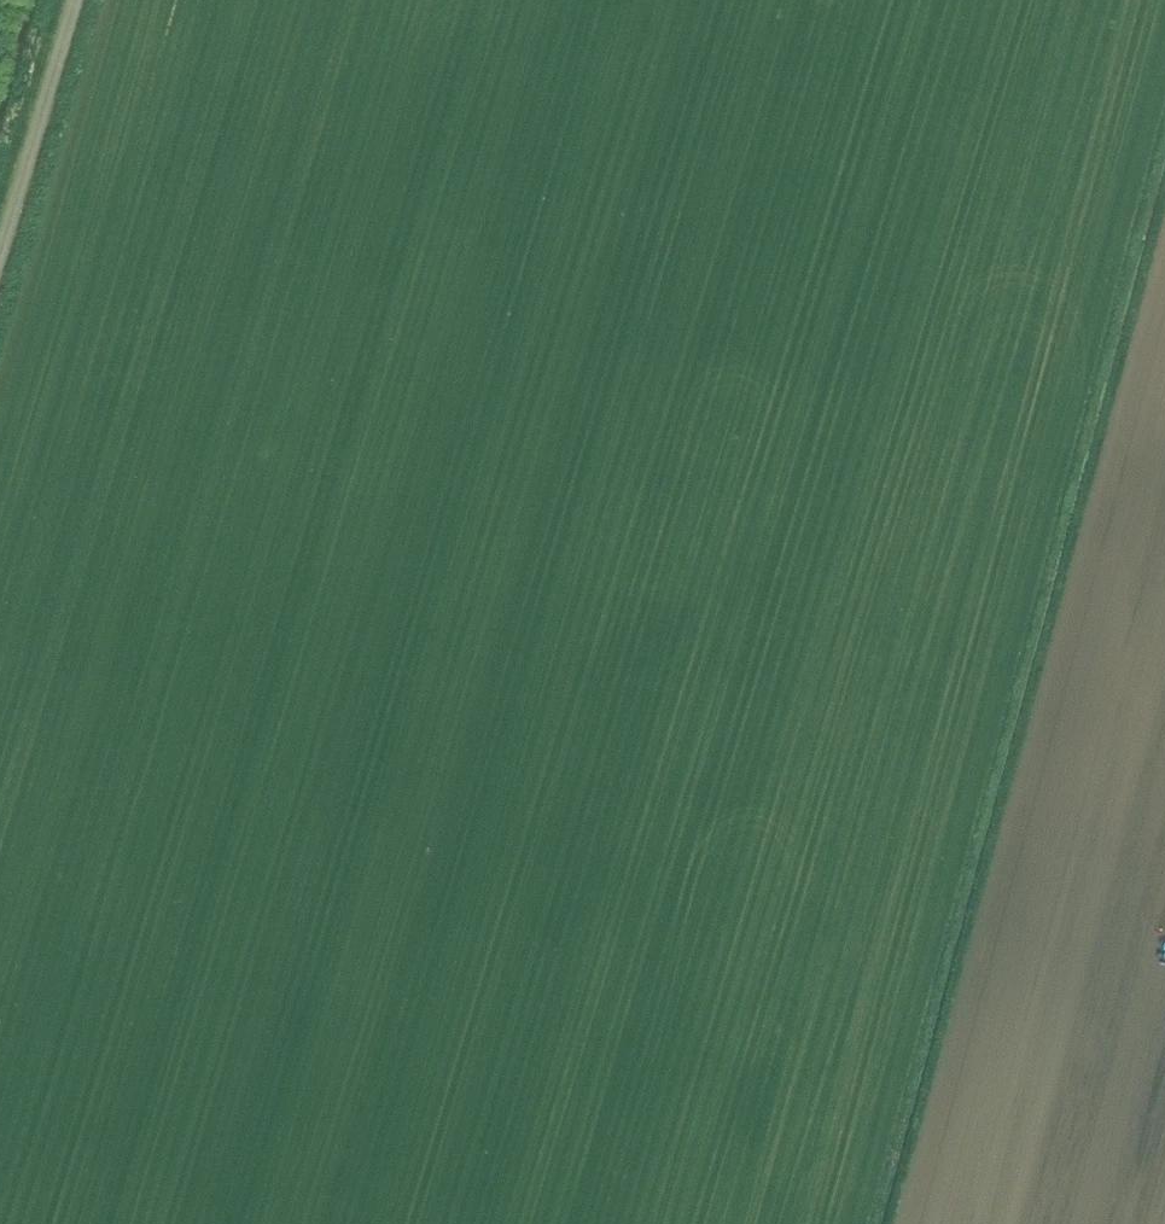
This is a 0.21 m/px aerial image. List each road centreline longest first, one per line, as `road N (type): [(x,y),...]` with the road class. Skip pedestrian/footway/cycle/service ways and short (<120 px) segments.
road 1 (unclassified): [(80,0),(0,270)]

